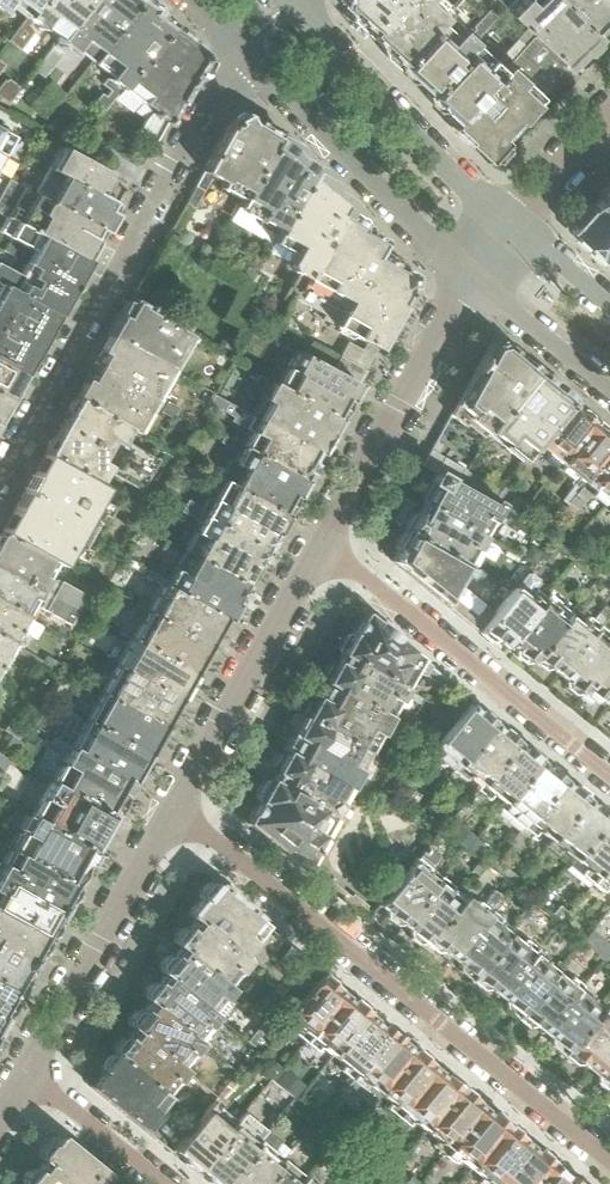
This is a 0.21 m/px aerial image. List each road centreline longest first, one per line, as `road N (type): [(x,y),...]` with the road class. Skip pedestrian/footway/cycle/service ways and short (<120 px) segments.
road 1 (residential): [(176,808),(609,1159)]
road 2 (residential): [(240,47),(0,474)]
road 3 (residential): [(609,775),(324,543)]
road 4 (residential): [(240,47),(462,272)]
road 5 (residential): [(324,543),(462,272)]
road 6 (residential): [(176,808),(324,543)]
road 7 (residential): [(28,1072),(176,808)]
road 8 (residential): [(498,222),(293,0)]
road 9 (residential): [(462,272),(609,390)]
road 10 (residential): [(167,1183),(28,1072)]
road 11 (residential): [(498,222),(609,117)]
road 12 (residential): [(609,303),(498,222)]

